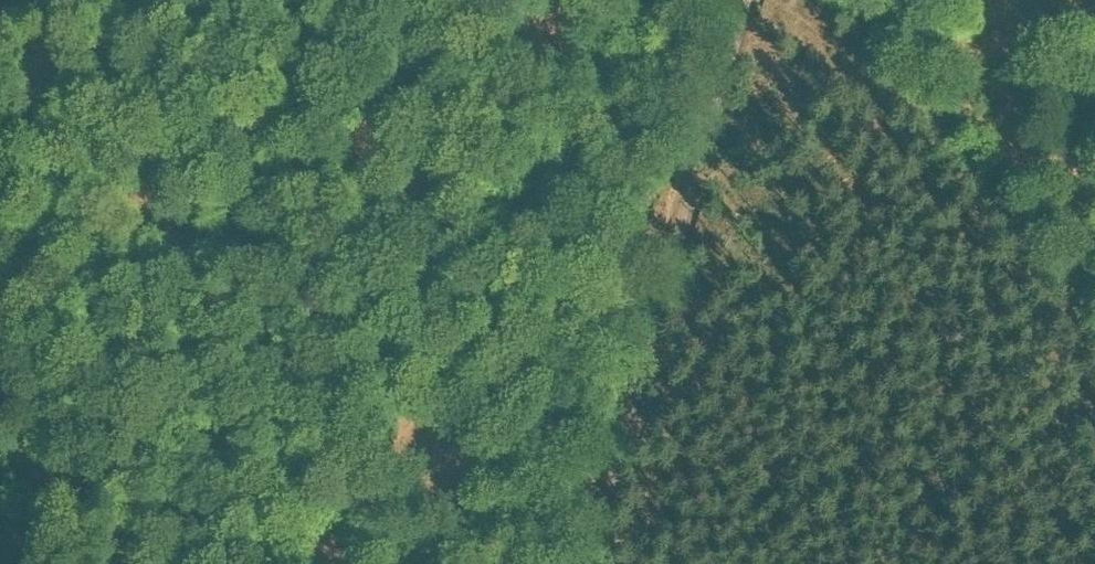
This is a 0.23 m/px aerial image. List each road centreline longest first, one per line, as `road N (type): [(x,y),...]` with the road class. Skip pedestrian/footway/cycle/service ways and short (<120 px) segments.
road 1 (track): [(747,0),(589,563)]

